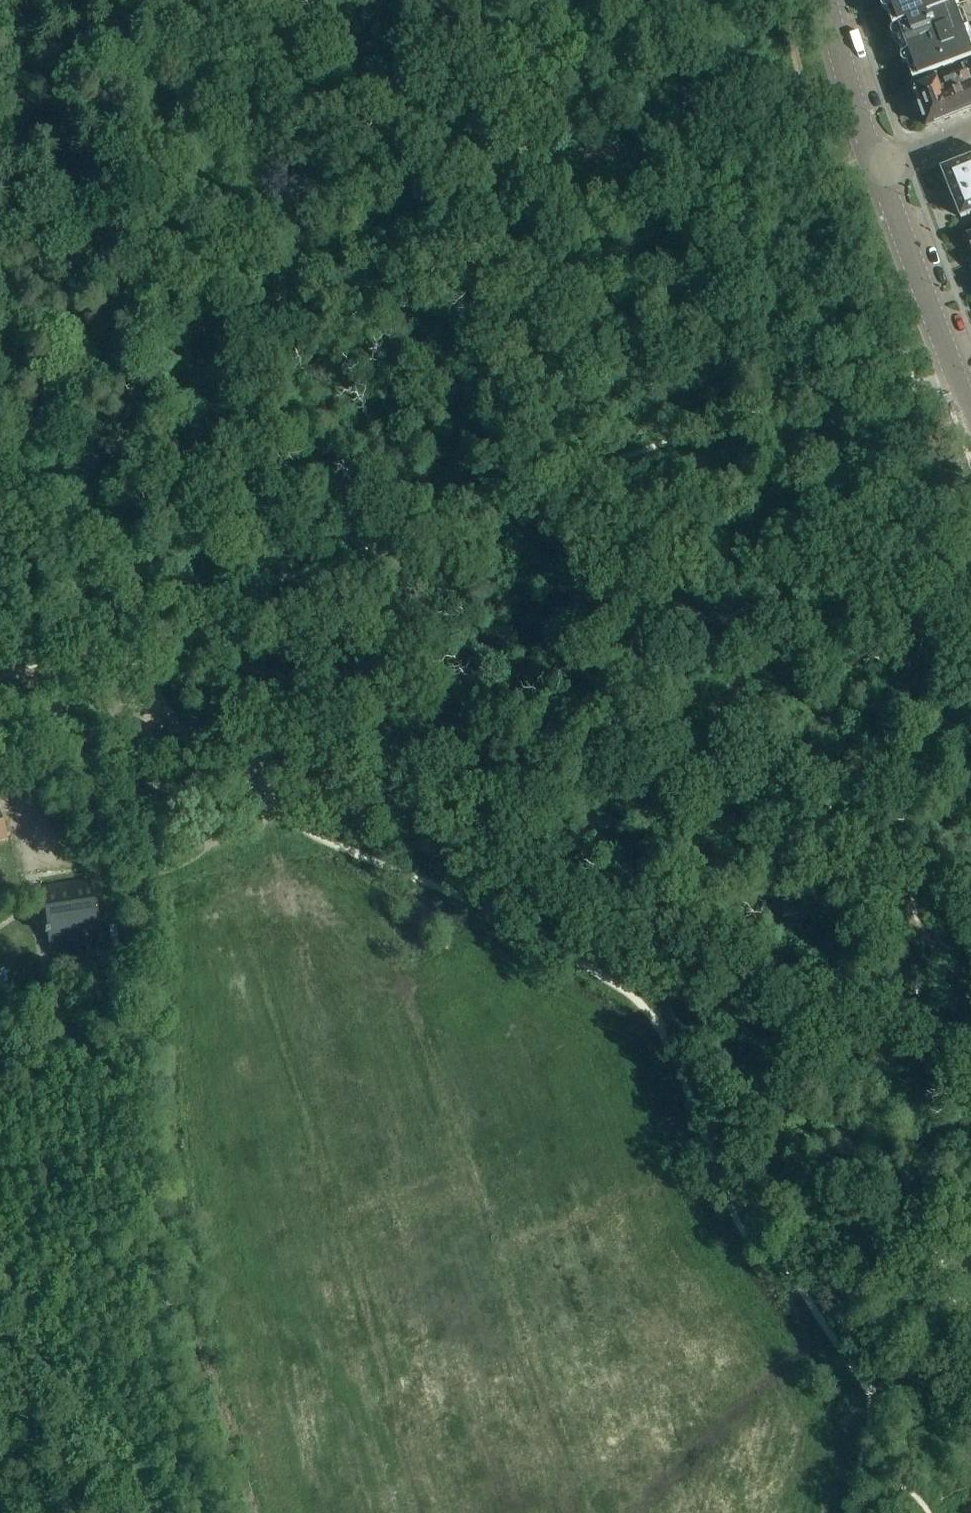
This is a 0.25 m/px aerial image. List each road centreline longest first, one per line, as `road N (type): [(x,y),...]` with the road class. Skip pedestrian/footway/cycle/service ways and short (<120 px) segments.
road 1 (track): [(613,489),(181,643),(152,663),(77,755)]
road 2 (track): [(956,373),(627,485)]
road 3 (tertiary): [(879,168),(970,417)]
road 4 (tertiary): [(827,0),(879,168)]
road 5 (track): [(145,672),(157,829)]

